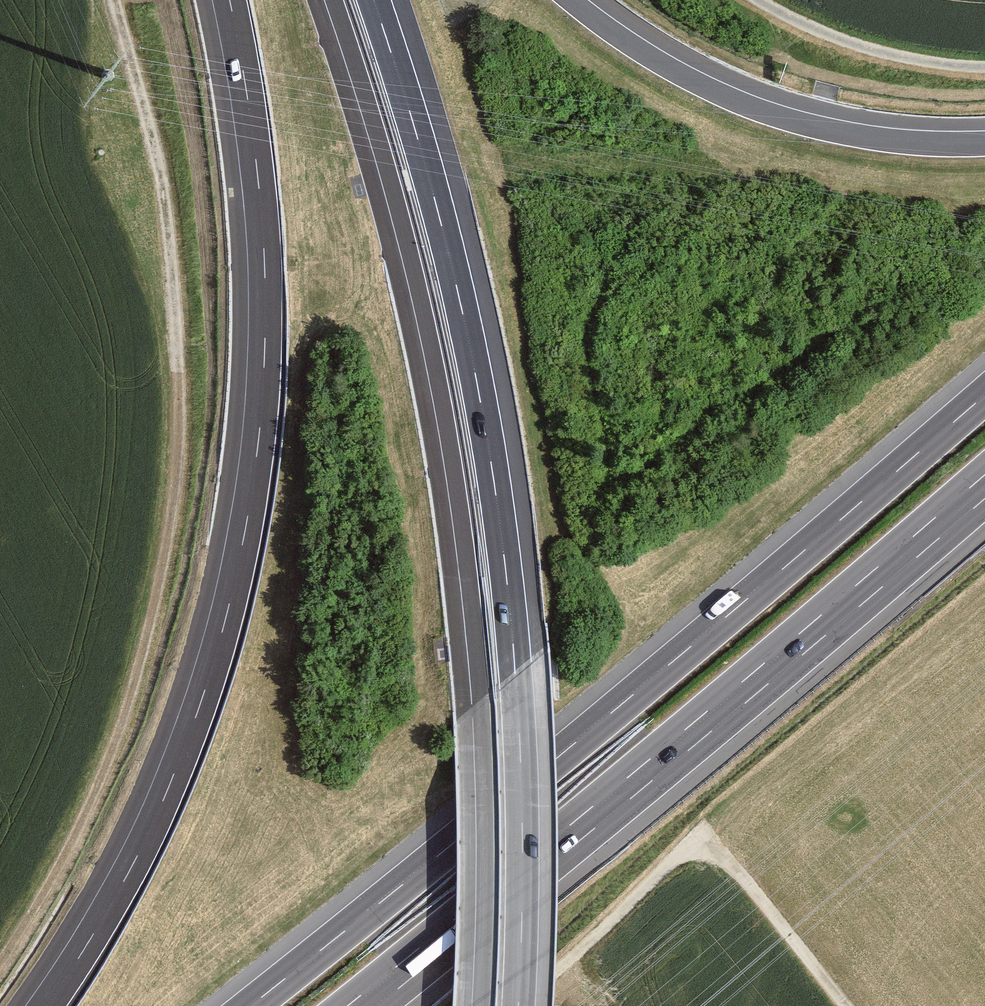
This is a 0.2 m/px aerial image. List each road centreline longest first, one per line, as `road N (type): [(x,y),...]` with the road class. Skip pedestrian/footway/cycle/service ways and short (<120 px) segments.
road 1 (motorway): [(230,0),(264,263),(258,441),(245,529),(200,704),(169,786),(131,868),(46,1005)]
road 2 (motorway): [(334,0),(409,250),(460,509),(484,754),(481,1005)]
road 3 (motorway): [(518,1005),(520,749),(493,477),(445,240),(374,0)]
road 4 (track): [(0,963),(62,861),(121,725),(173,501),(177,370),(168,236),(114,0)]
road 5 (motorway): [(984,395),(251,1005)]
road 6 (motorway): [(347,1005),(984,475)]
road 7 (track): [(846,1005),(739,869),(707,848),(669,864),(516,1005)]
road 8 (motorway): [(984,143),(863,136),(776,116),(653,58),(572,0)]
road 9 (track): [(759,0),(861,46),(984,67)]

